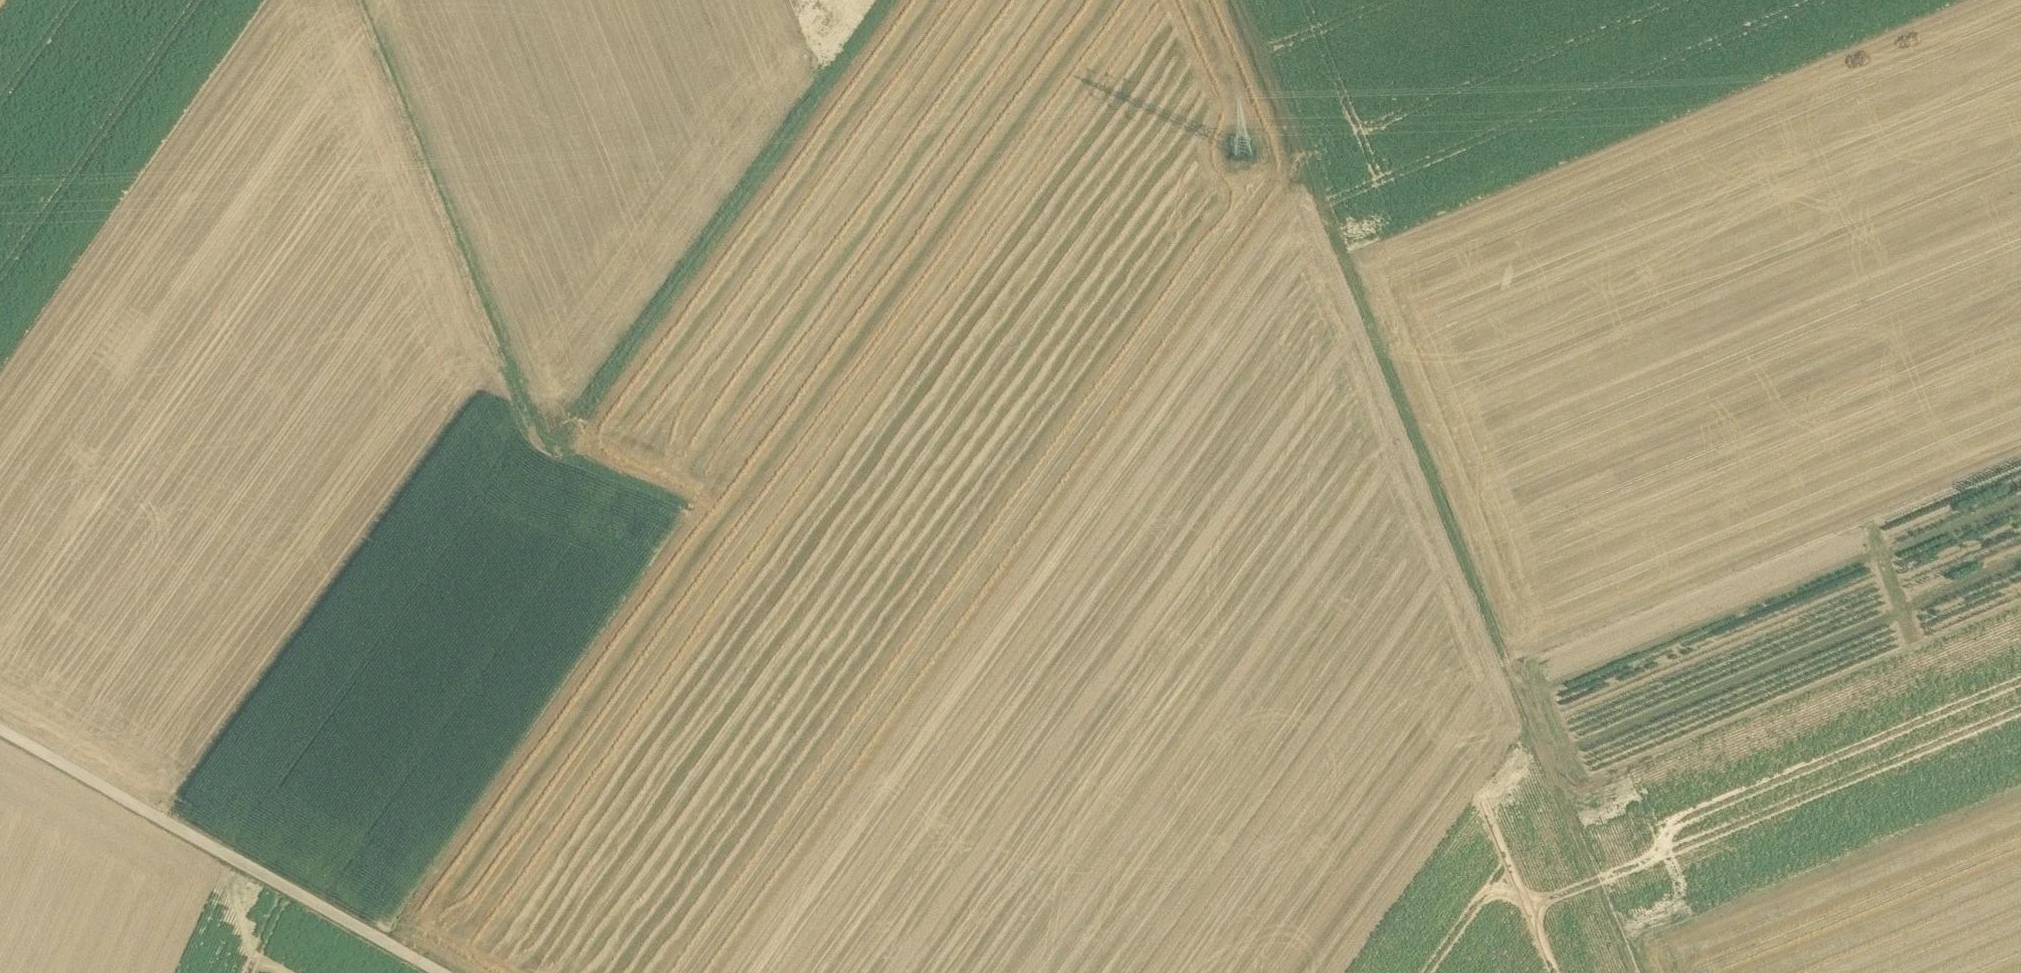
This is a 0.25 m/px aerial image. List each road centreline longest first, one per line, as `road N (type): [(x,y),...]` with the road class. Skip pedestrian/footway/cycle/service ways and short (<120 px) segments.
road 1 (track): [(0,728),(439,972)]
road 2 (track): [(1516,669),(1638,972)]

